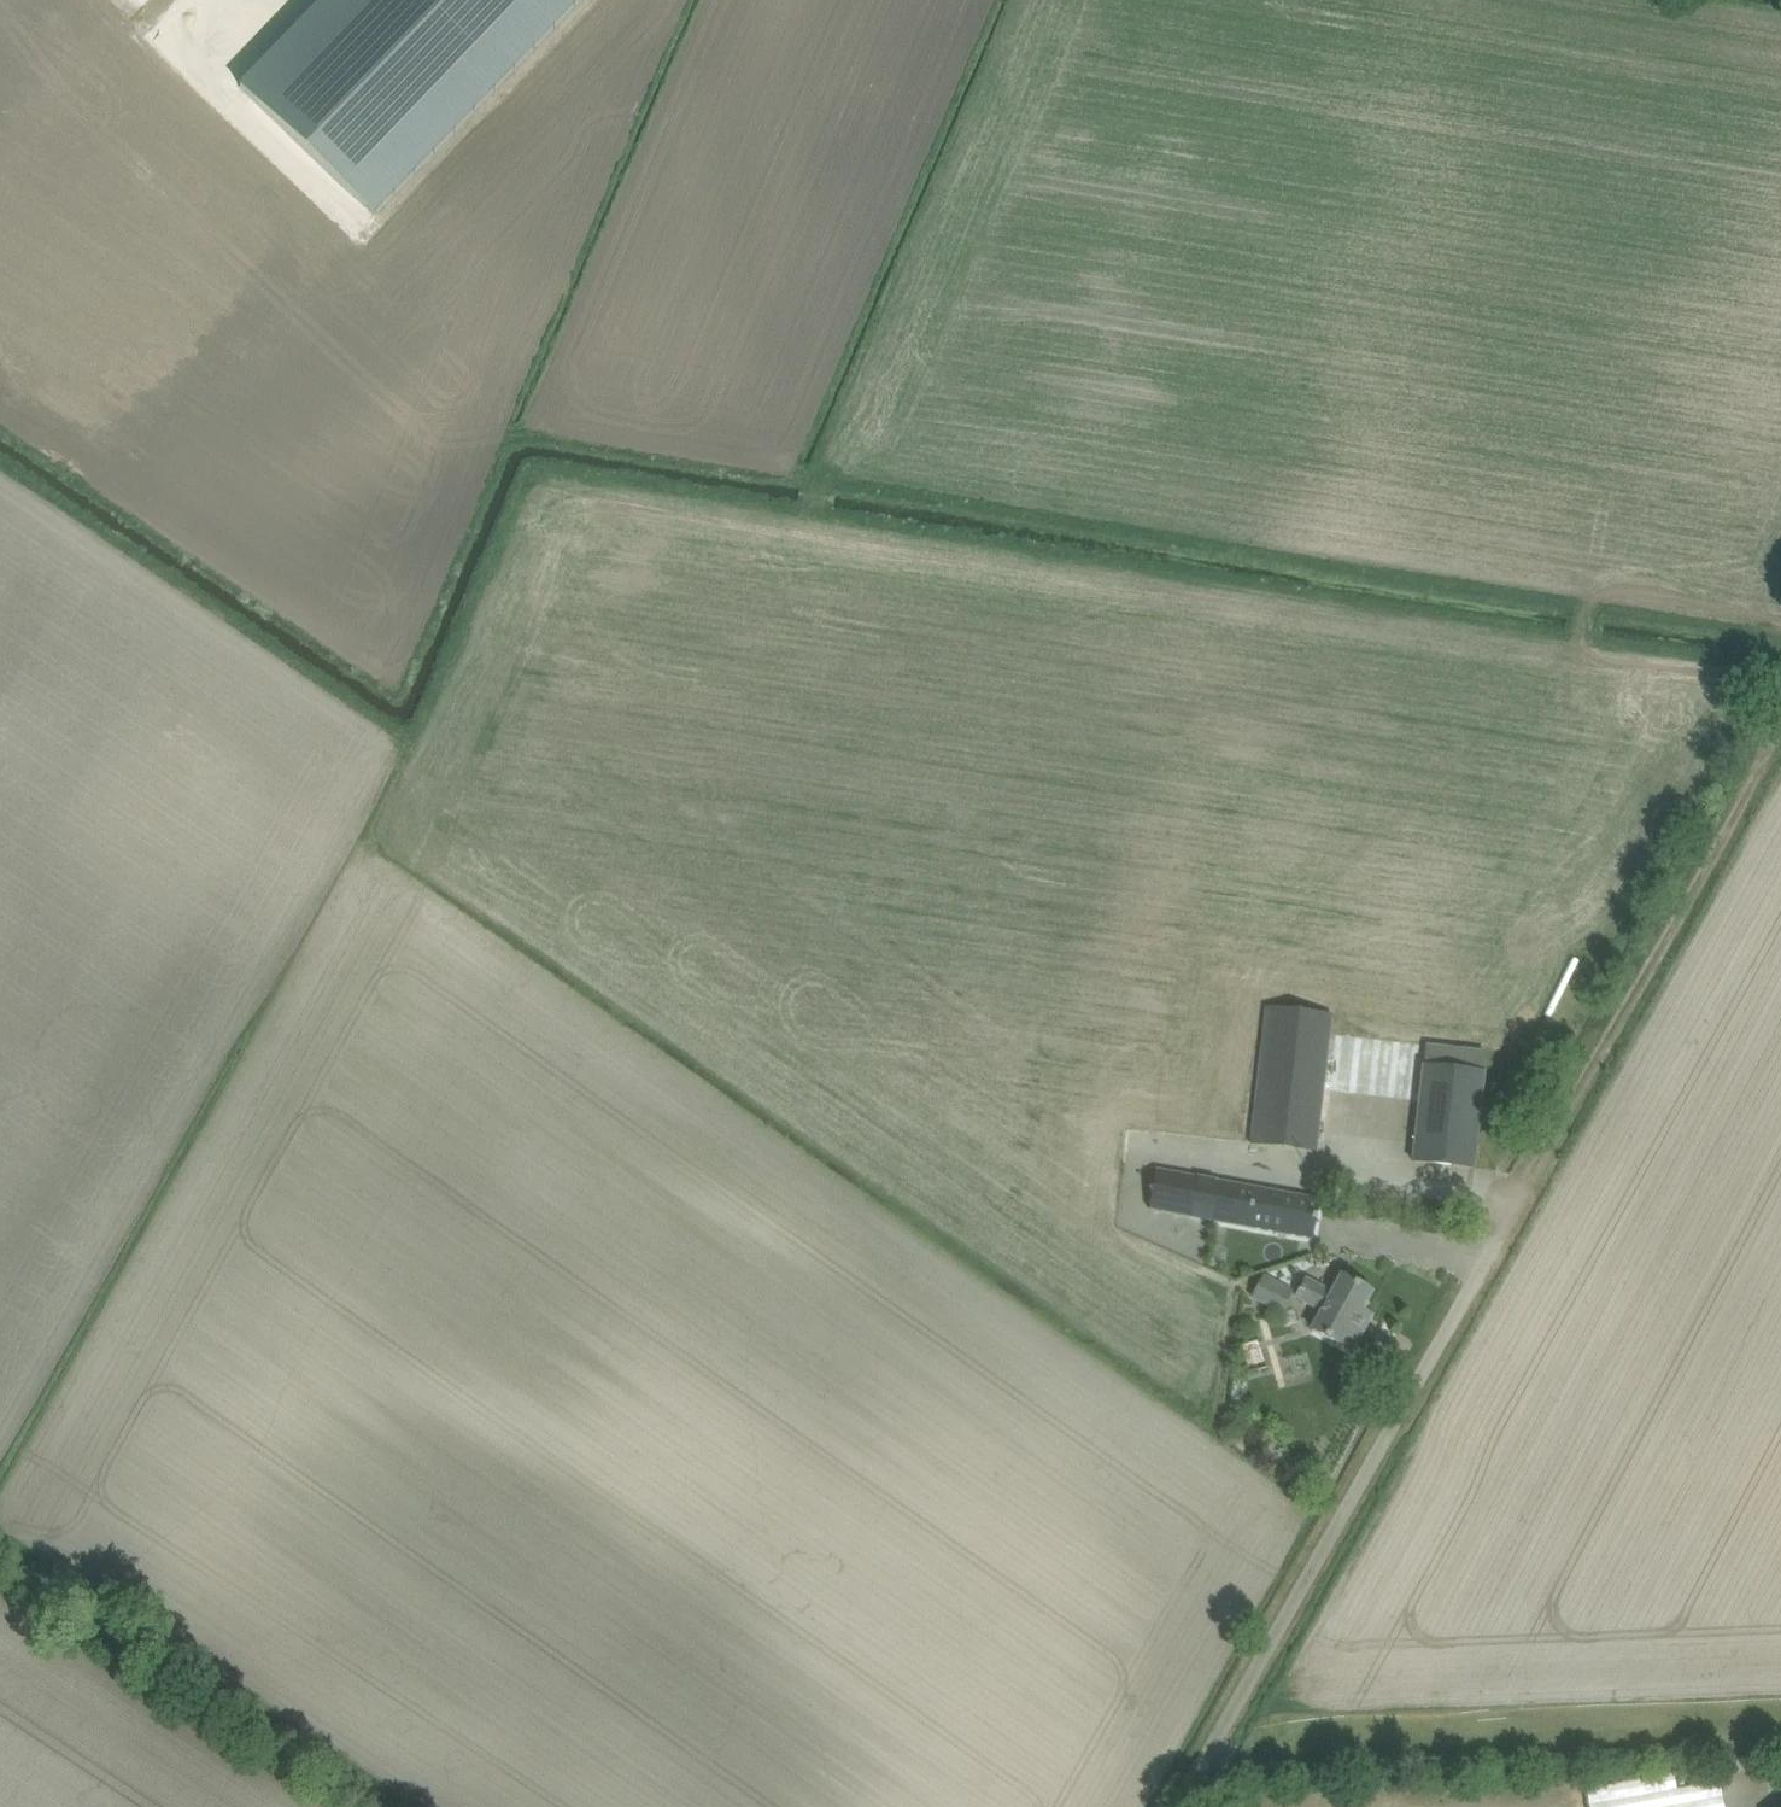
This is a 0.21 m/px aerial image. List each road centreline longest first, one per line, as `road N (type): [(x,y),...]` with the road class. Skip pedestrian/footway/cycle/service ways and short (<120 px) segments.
road 1 (unclassified): [(1173,1806),(1483,1245)]
road 2 (track): [(1483,1245),(1780,710)]

